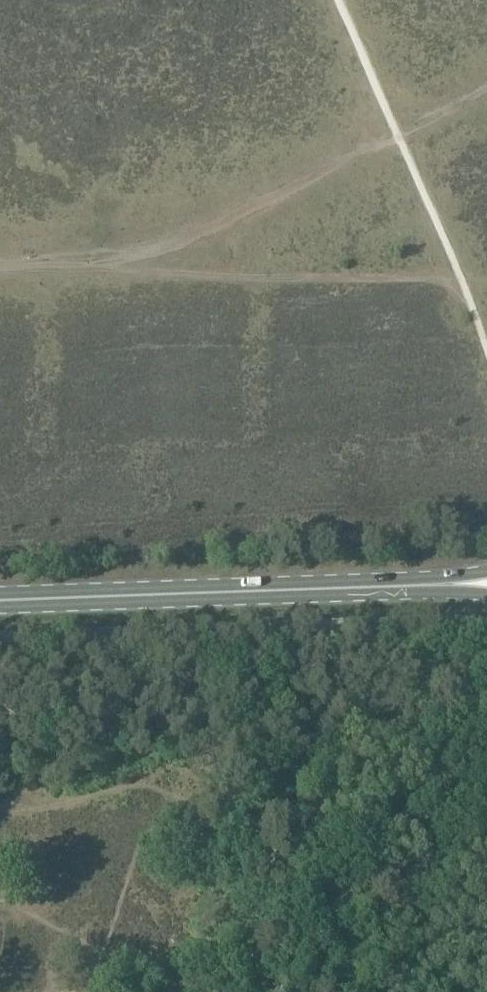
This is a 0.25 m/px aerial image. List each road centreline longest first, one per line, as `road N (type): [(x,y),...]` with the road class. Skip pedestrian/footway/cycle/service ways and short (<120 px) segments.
road 1 (primary): [(0,600),(429,585)]

